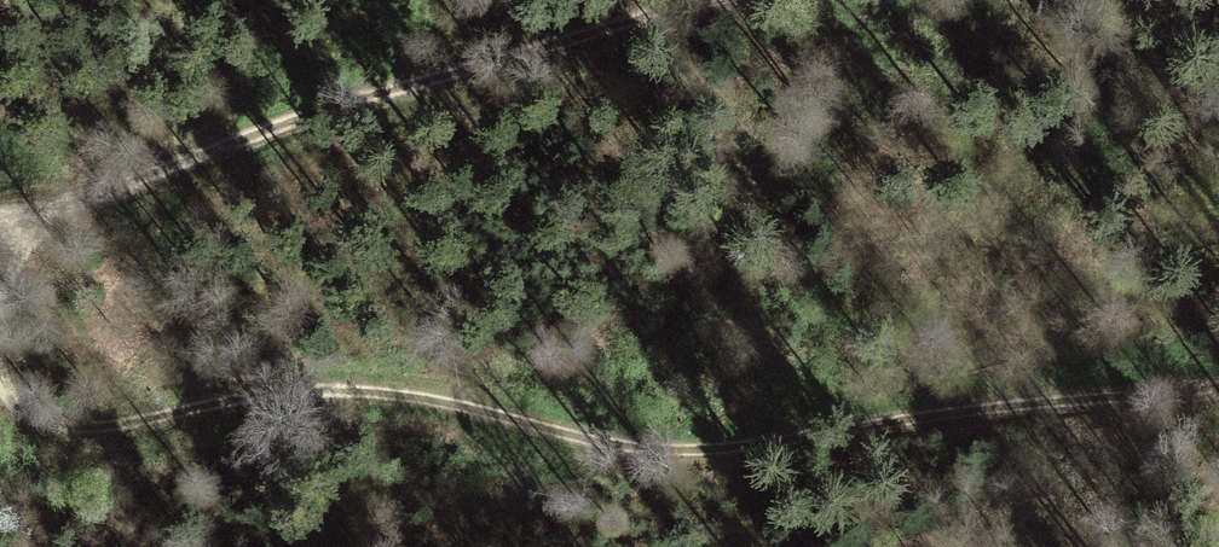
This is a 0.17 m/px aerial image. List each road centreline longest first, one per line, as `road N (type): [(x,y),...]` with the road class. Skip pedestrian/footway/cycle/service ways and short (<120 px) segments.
road 1 (track): [(1218,388),(871,423),(785,449),(671,448),(378,390),(283,392),(153,425),(50,425),(0,387)]
road 2 (track): [(720,0),(371,98),(52,216),(0,218)]

